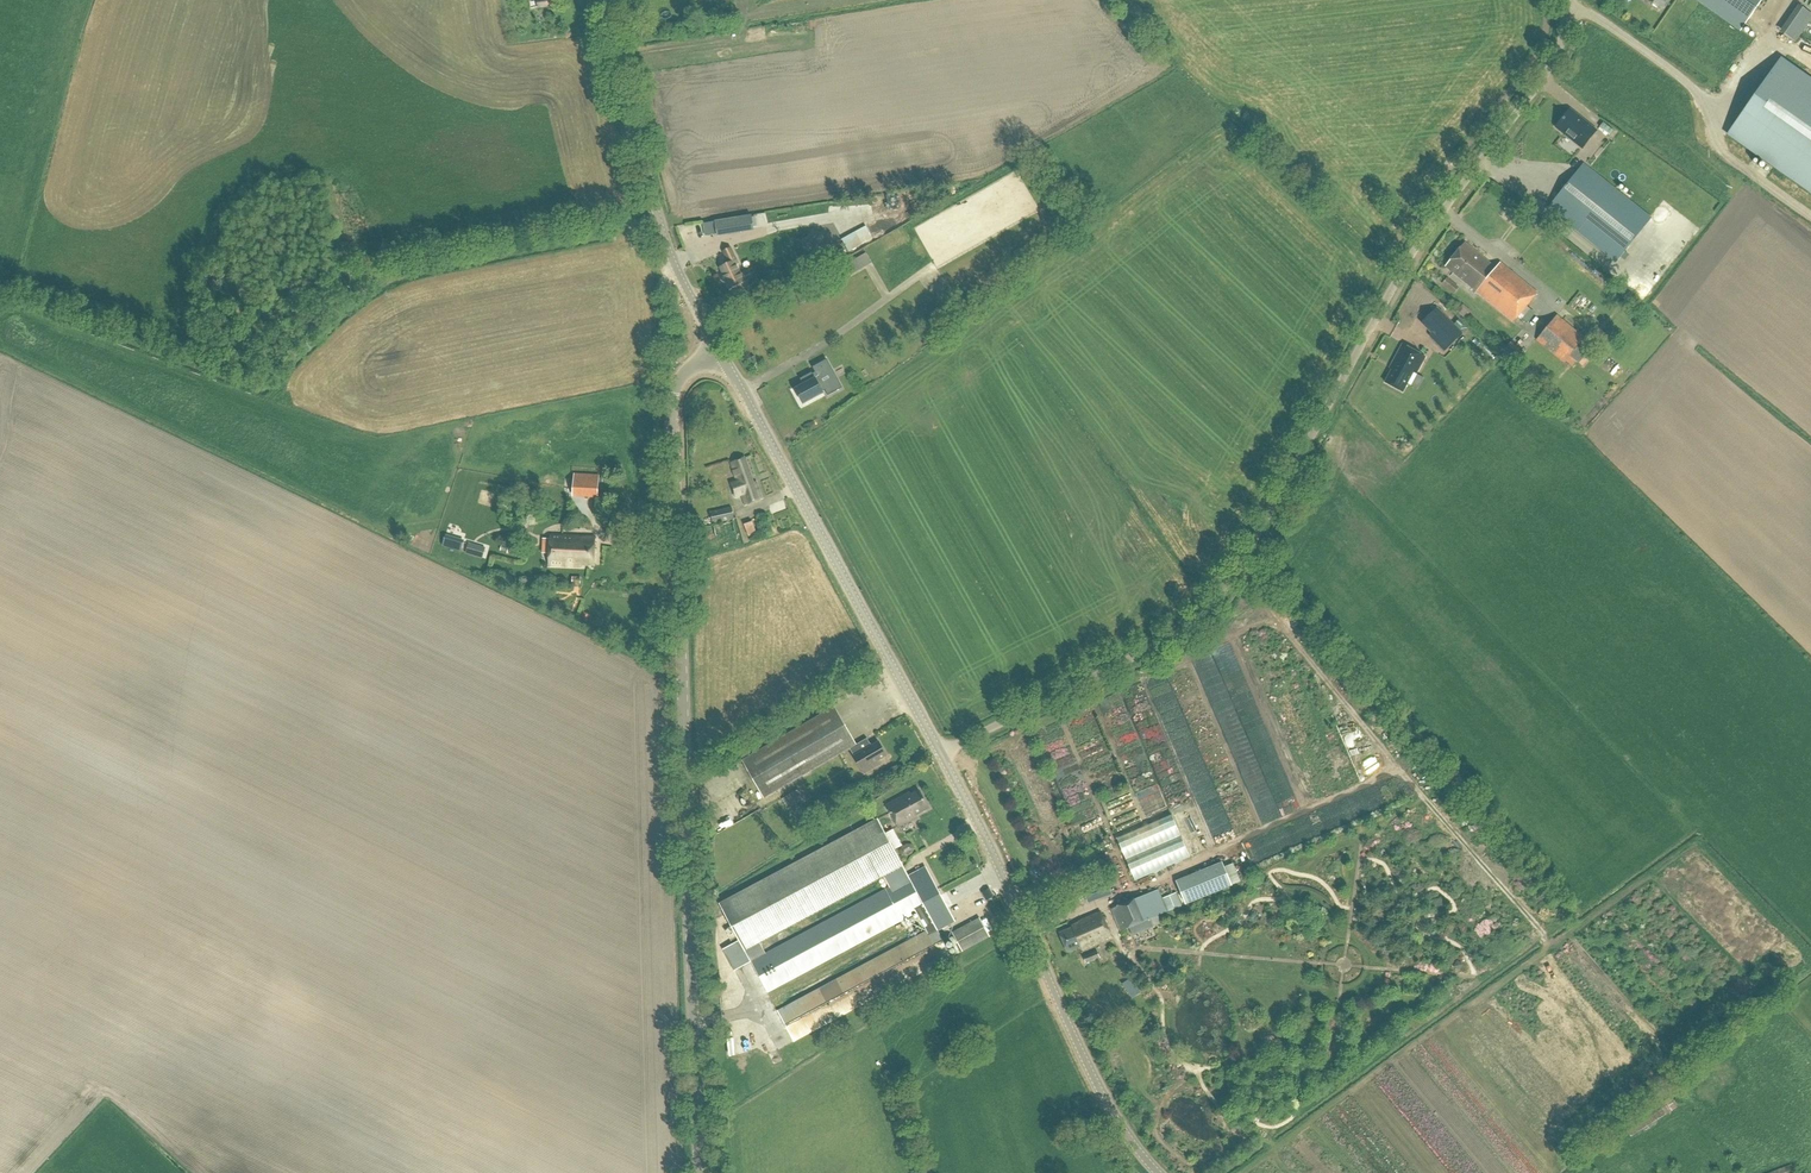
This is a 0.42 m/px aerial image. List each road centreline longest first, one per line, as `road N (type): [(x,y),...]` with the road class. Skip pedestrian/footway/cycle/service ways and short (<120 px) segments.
road 1 (unclassified): [(940,754),(1179,633),(1223,594),(1418,243),(1556,57),(1564,0)]
road 2 (tertiary): [(701,1172),(674,411),(687,374),(721,356)]
road 3 (track): [(1238,566),(1547,941),(1532,962)]
road 4 (tertiary): [(1151,1172),(1126,1145),(1078,1056),(998,863),(940,754)]
road 5 (tertiary): [(940,754),(721,356)]
road 6 (tertiary): [(721,356),(663,233),(607,0)]
road 7 (track): [(1220,849),(1399,770)]

